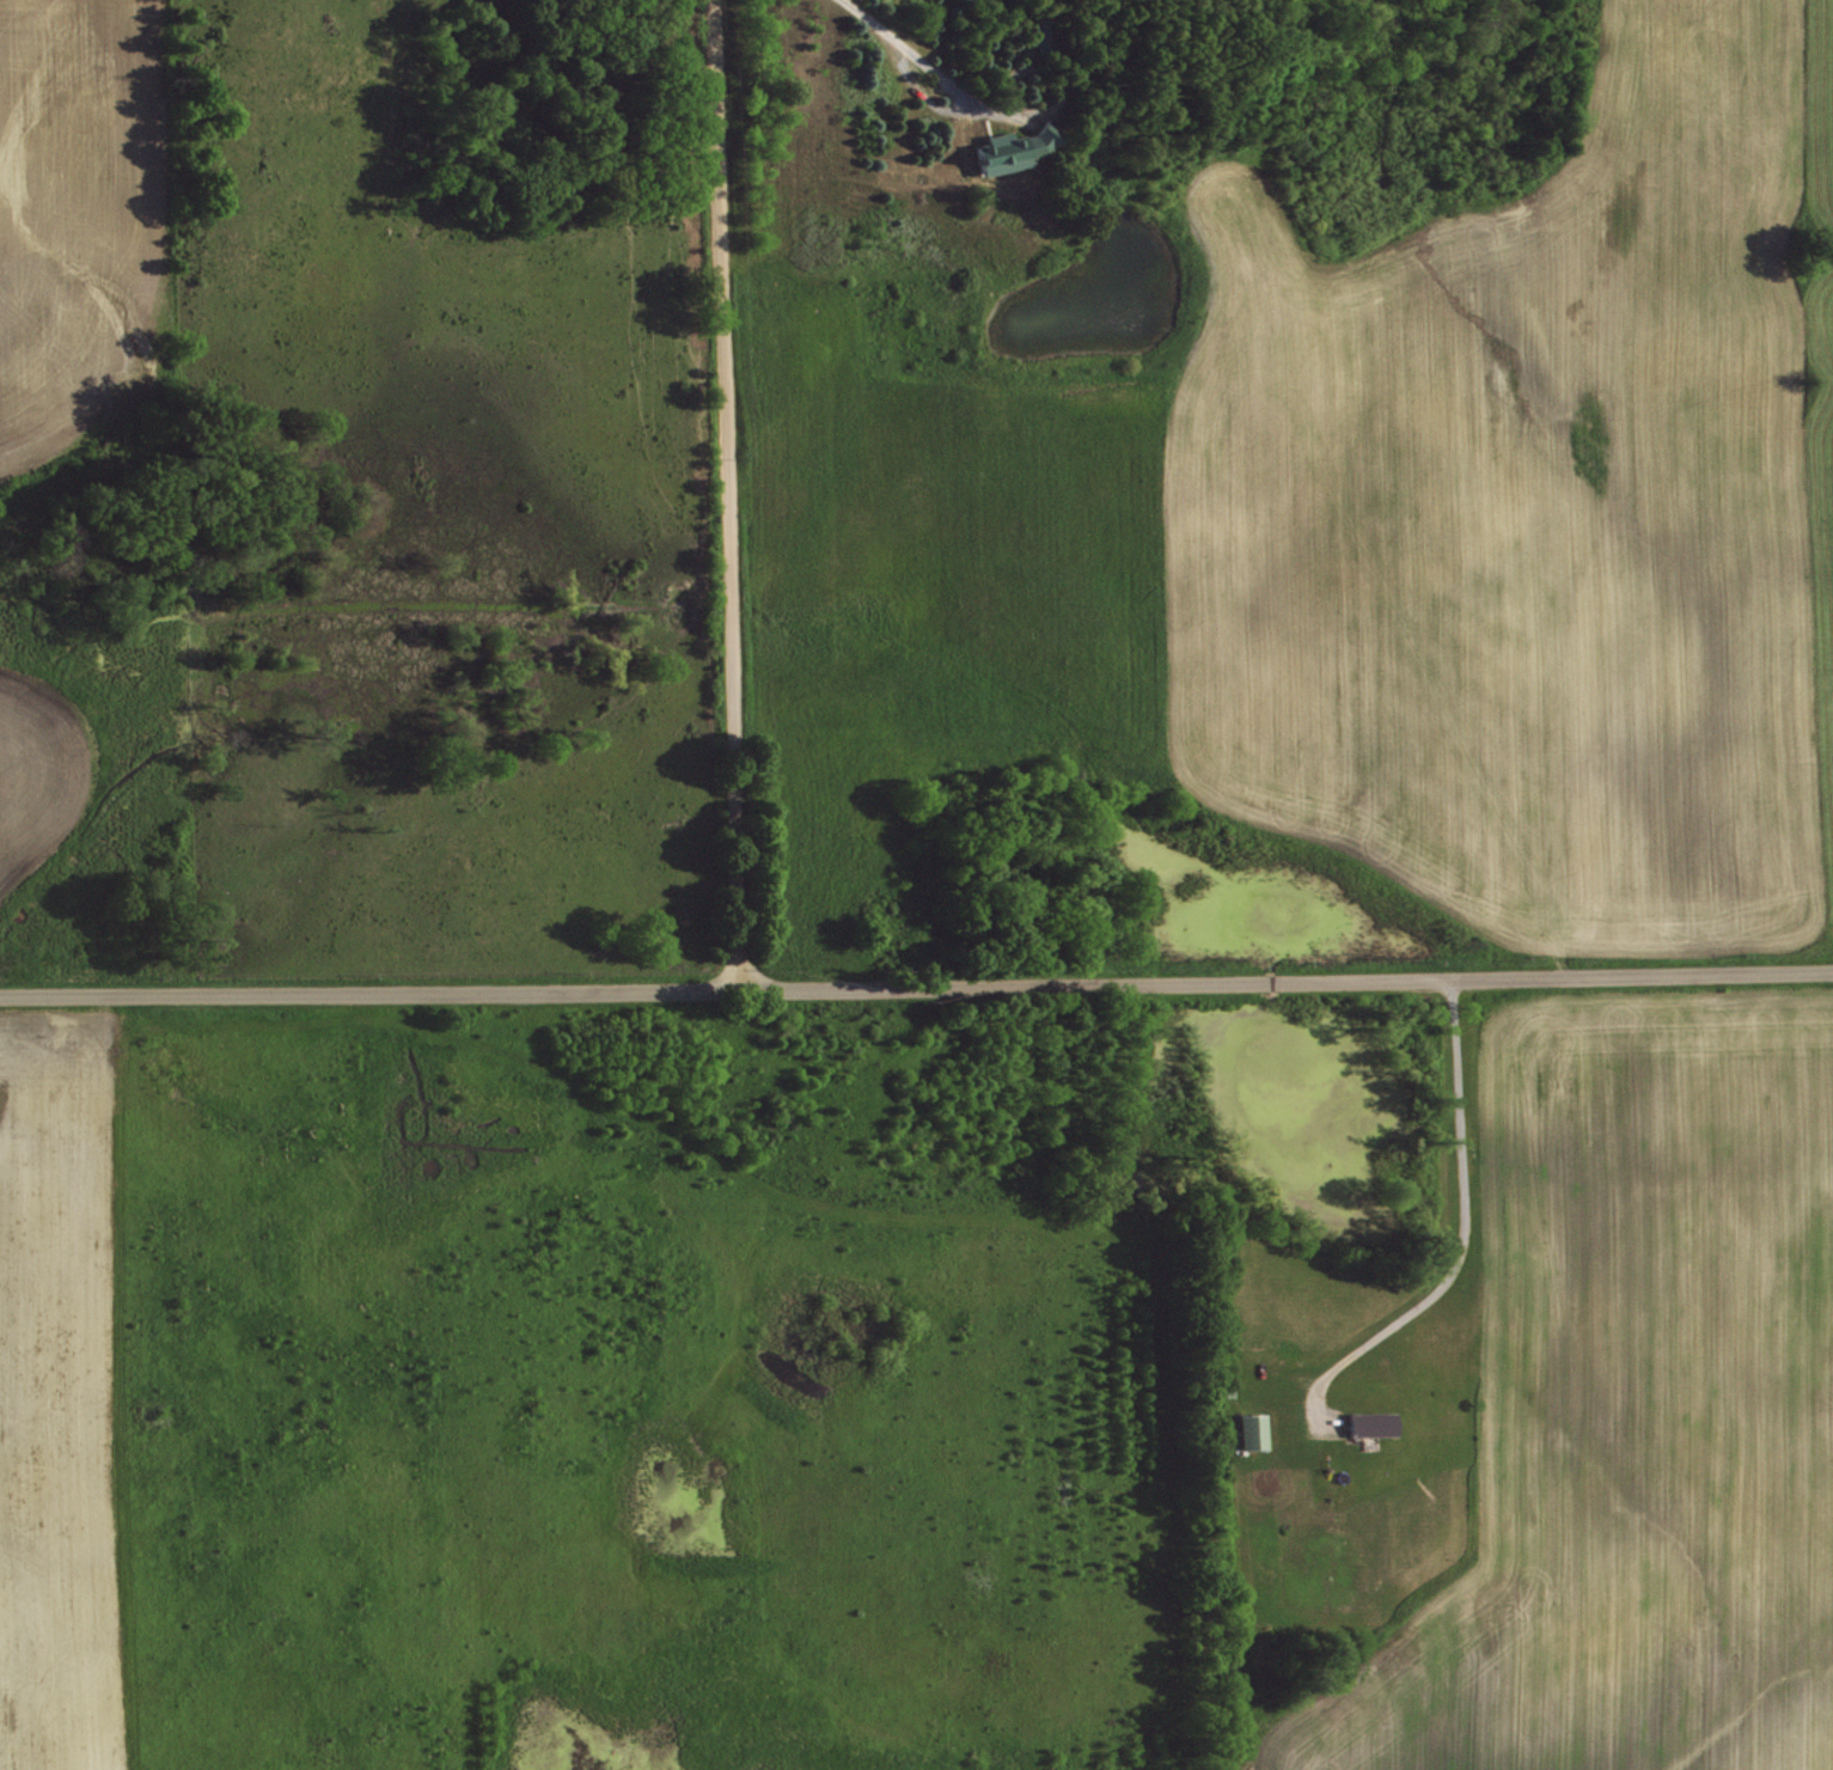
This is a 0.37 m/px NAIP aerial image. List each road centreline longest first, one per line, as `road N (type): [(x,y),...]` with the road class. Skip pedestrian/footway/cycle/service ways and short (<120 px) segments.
road 1 (tertiary): [(0,997),(1832,969)]
road 2 (residential): [(741,987),(697,0)]

